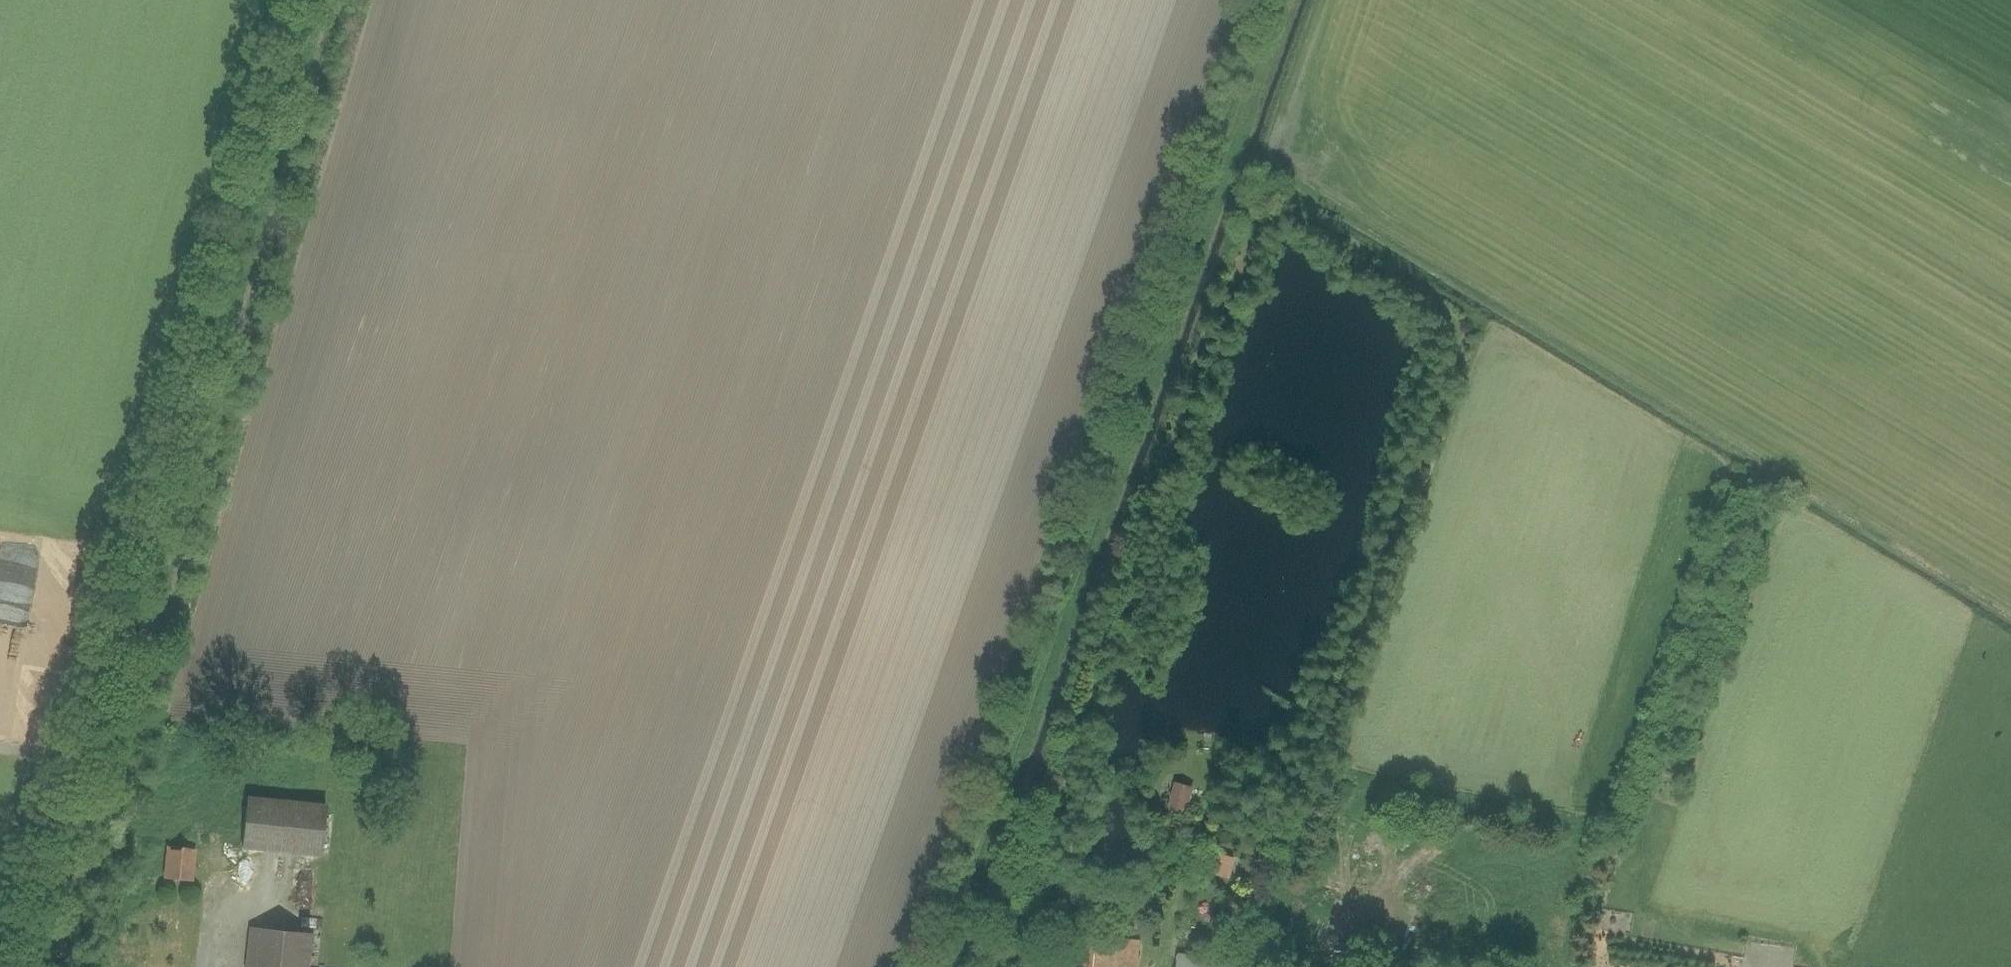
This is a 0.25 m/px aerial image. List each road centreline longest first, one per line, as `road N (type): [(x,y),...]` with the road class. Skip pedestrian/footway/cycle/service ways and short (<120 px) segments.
road 1 (track): [(1279,0),(931,966)]
road 2 (track): [(341,0),(67,966)]

